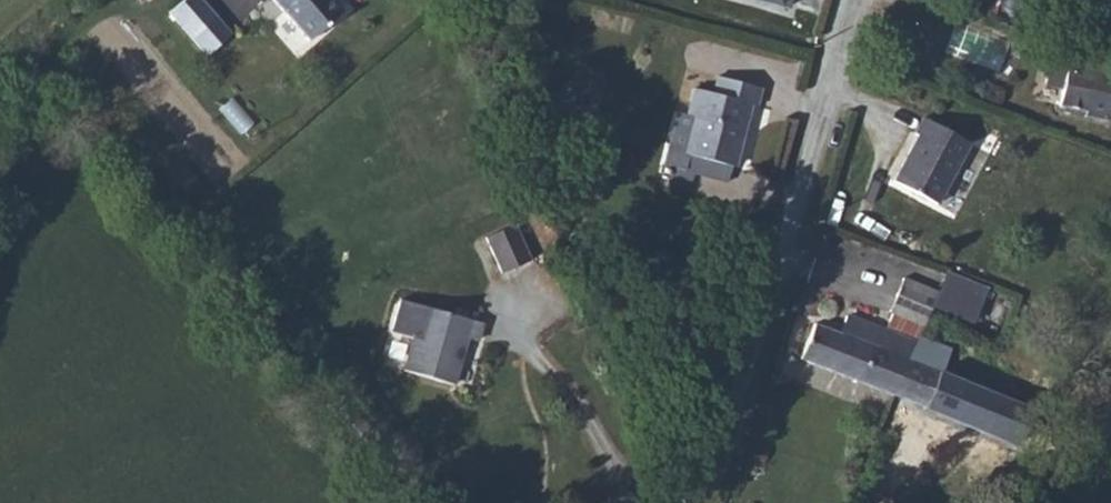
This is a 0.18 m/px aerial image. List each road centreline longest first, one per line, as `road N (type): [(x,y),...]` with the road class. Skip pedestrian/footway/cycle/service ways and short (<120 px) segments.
road 1 (unclassified): [(853,0),(779,271),(692,502)]

